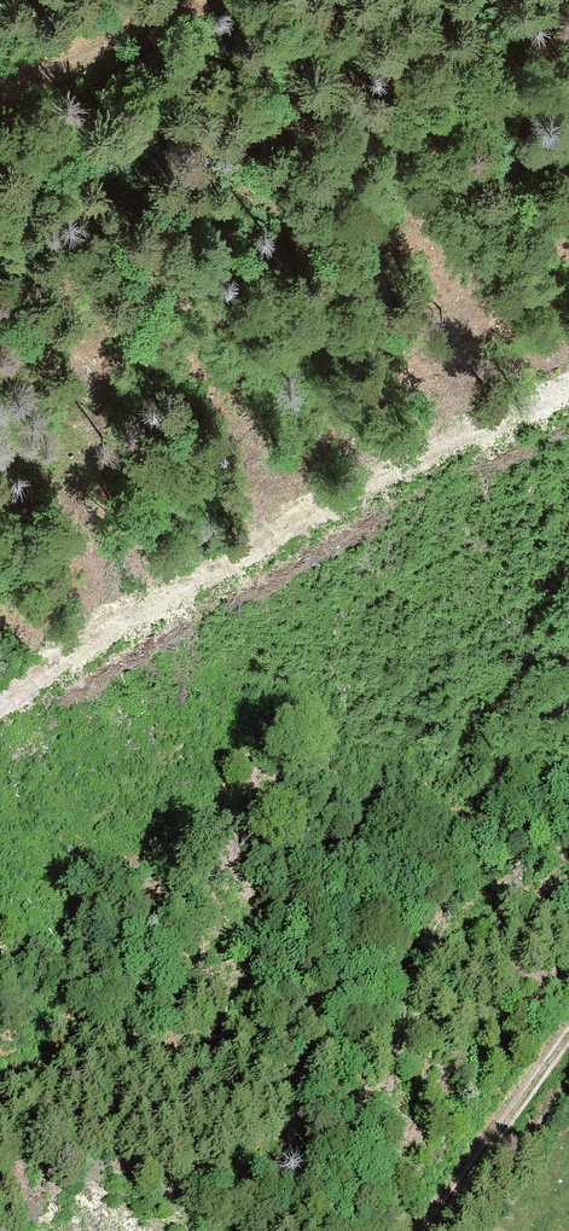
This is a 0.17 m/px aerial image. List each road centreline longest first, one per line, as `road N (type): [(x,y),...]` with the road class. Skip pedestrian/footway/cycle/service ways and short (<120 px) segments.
road 1 (track): [(568,384),(363,481),(131,609),(0,699)]
road 2 (track): [(568,1040),(430,1230)]
road 3 (track): [(181,0),(0,82)]

